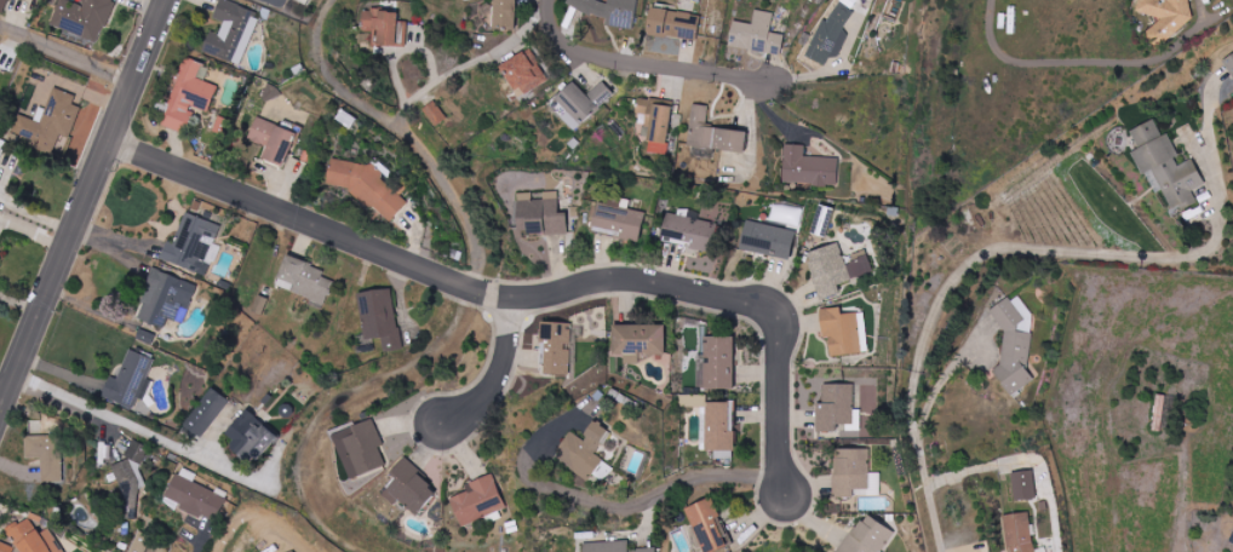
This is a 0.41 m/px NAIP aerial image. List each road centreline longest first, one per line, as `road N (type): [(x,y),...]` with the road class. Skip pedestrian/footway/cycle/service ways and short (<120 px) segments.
road 1 (residential): [(109,139),(492,293),(608,277),(751,304),(781,321),(780,358)]
road 2 (residential): [(0,402),(168,0)]
road 3 (track): [(471,286),(436,347),(348,389),(305,433),(298,458),(311,512),(368,551)]
road 4 (residential): [(331,0),(317,35),(331,76),(414,136),(435,161),(474,235),(477,287)]
road 5 (residential): [(553,0),(557,36),(578,54),(779,87)]
road 6 (residential): [(441,426),(482,402),(499,375),(517,295)]
road 7 (residential): [(780,358),(780,494)]

